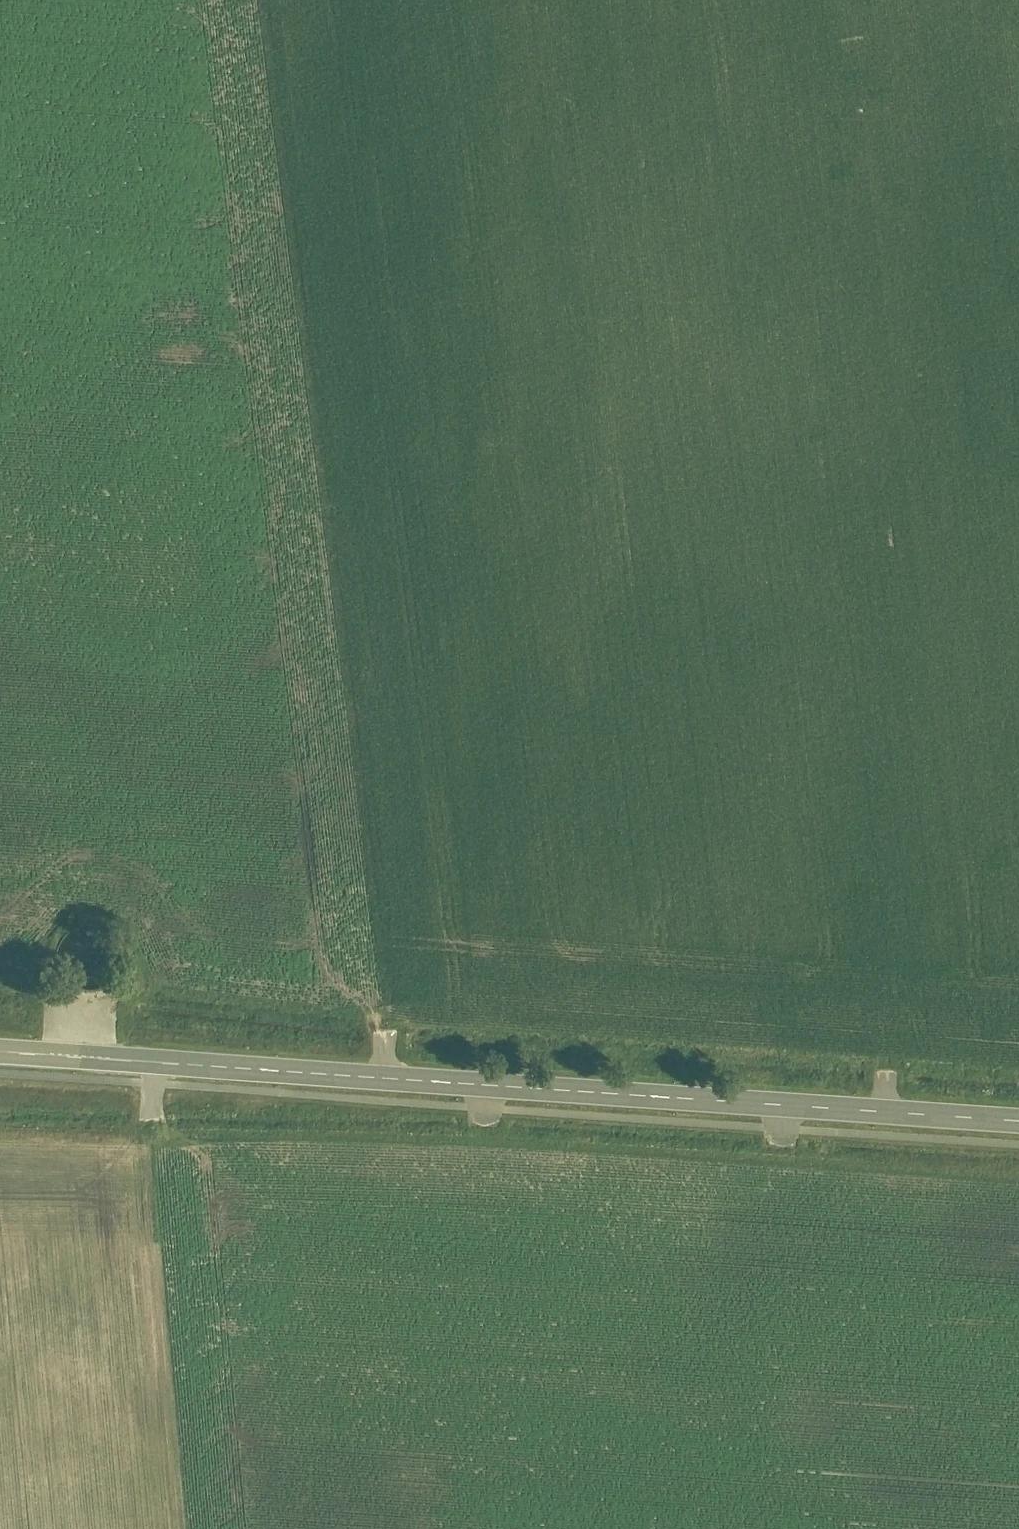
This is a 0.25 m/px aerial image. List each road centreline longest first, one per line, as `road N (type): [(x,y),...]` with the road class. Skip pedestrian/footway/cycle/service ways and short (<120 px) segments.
road 1 (tertiary): [(1018,1124),(0,1055)]

